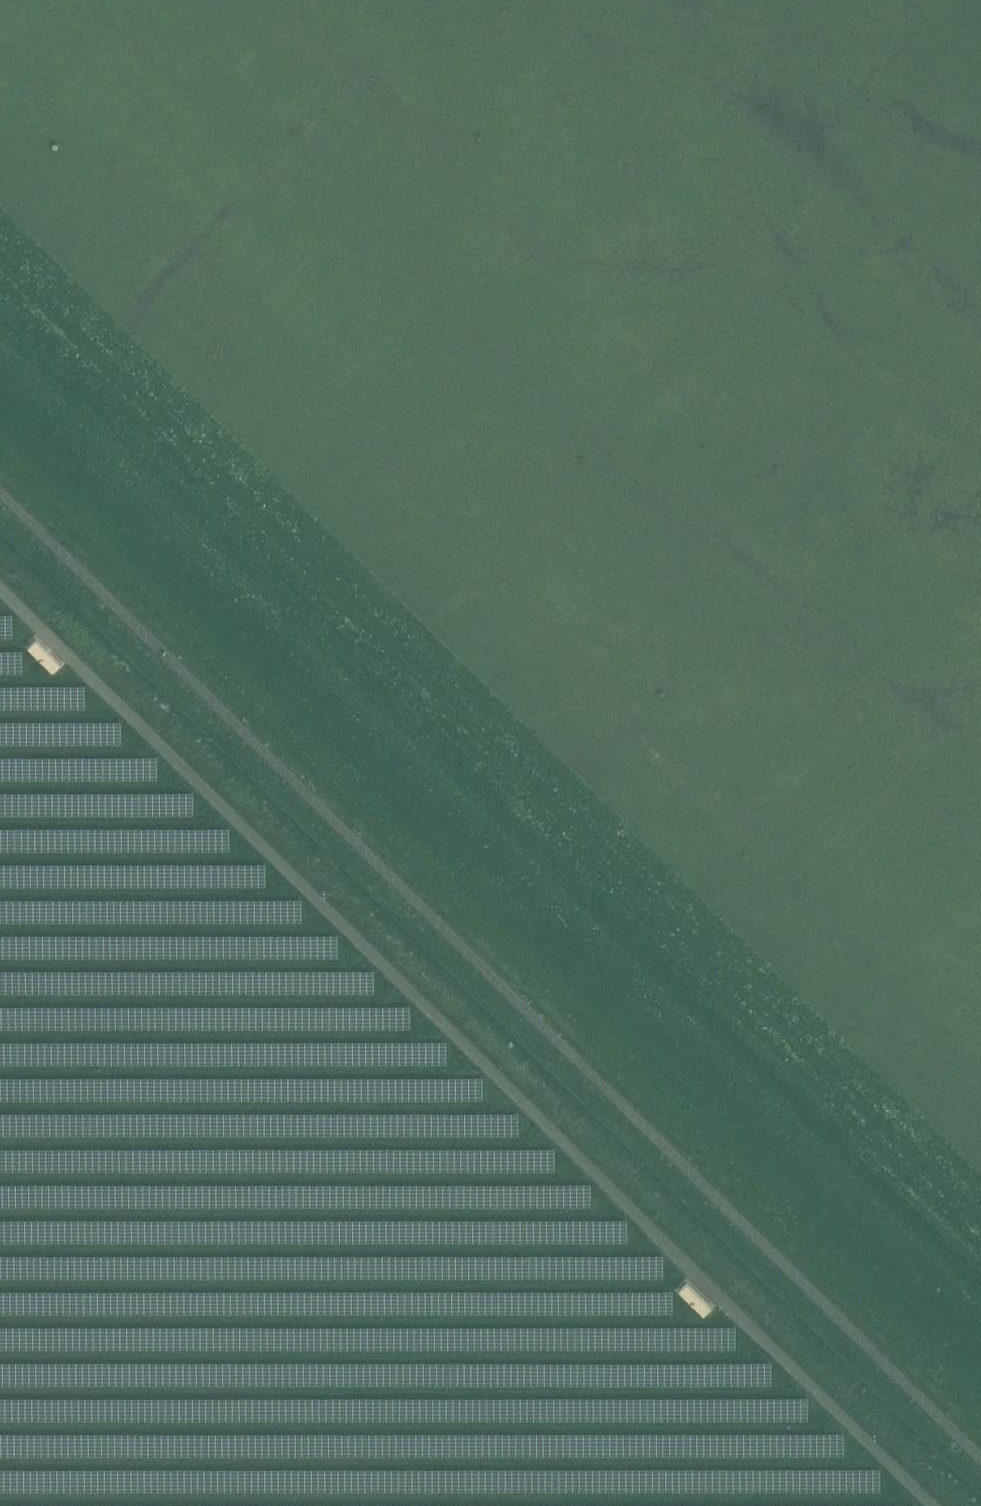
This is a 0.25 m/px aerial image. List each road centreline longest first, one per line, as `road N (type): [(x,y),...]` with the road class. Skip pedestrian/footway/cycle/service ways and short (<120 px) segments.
road 1 (track): [(0,372),(980,1333)]

